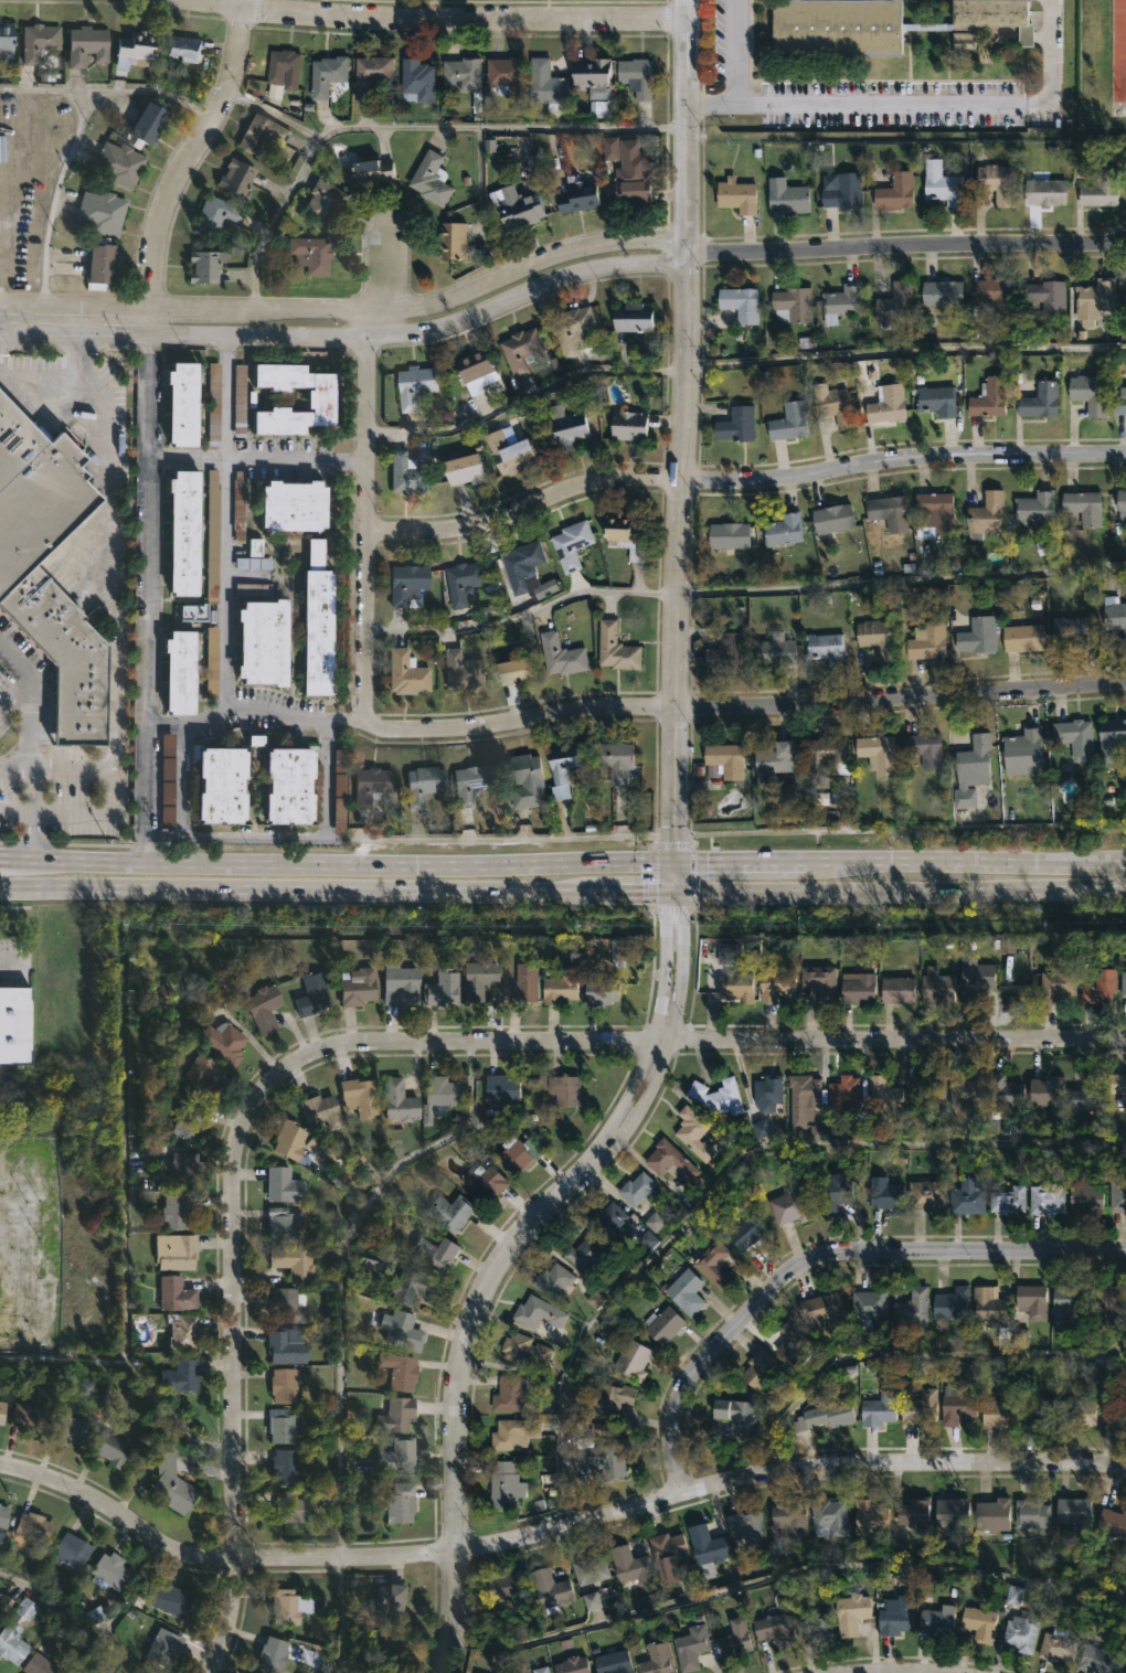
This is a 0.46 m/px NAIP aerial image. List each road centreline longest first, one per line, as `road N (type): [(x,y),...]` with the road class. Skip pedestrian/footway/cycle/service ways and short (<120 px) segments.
road 1 (residential): [(1125,1470),(1065,1461),(925,1462),(758,1479),(668,1495),(506,1544),(391,1559),(193,1557),(43,1473),(0,1463)]
road 2 (primary): [(0,887),(1125,888)]
road 3 (primary): [(1125,862),(4,859)]
road 4 (tertiary): [(686,0),(671,892)]
road 5 (tertiary): [(671,892),(667,1012),(645,1085),(620,1127),(498,1264),(465,1333),(453,1409),(453,1583),(442,1672)]
road 6 (residential): [(1125,1044),(360,1045),(287,1065)]
road 7 (residential): [(1125,455),(874,463),(755,482),(618,478),(468,524),(364,529)]
road 8 (residential): [(1125,683),(565,713),(470,729),(395,732)]
road 9 (residential): [(287,1065),(265,1084),(234,1144),(232,1557),(227,1621),(207,1672)]
road 10 (residential): [(1125,1252),(814,1256),(686,1374),(661,1432),(668,1495)]
road 11 (tertiary): [(686,253),(663,238),(604,241),(550,252),(427,305),(178,307),(145,321)]
road 12 (tertiary): [(145,321),(171,334),(429,329),(557,277),(667,265),(686,253)]
road 13 (residential): [(684,23),(374,22),(148,0)]
road 14 (residential): [(1125,245),(686,253)]
road 15 (residential): [(364,335),(361,707),(374,729),(395,732)]
road 16 (residential): [(241,0),(223,107),(160,231),(145,321)]
road 17 (tertiary): [(145,321),(0,317)]

